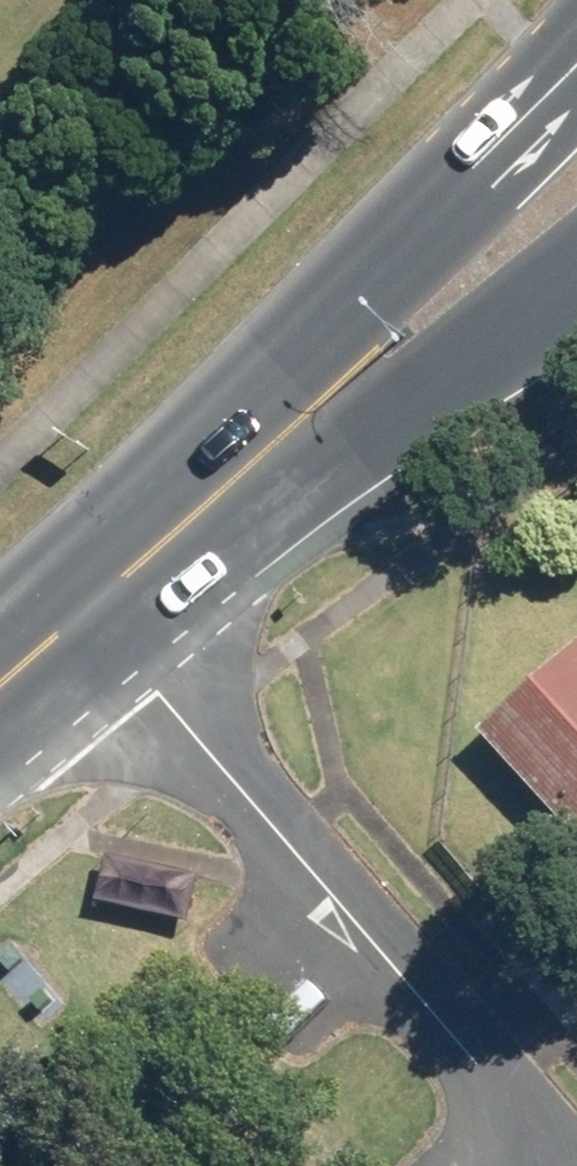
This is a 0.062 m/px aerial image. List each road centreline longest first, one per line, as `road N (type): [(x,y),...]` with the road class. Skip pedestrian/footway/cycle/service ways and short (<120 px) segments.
road 1 (secondary): [(56,577),(291,349),(576,51)]
road 2 (residential): [(531,1165),(508,1098),(117,646)]
road 3 (secondary): [(576,287),(117,646)]
road 4 (secondary): [(117,646),(0,748)]

